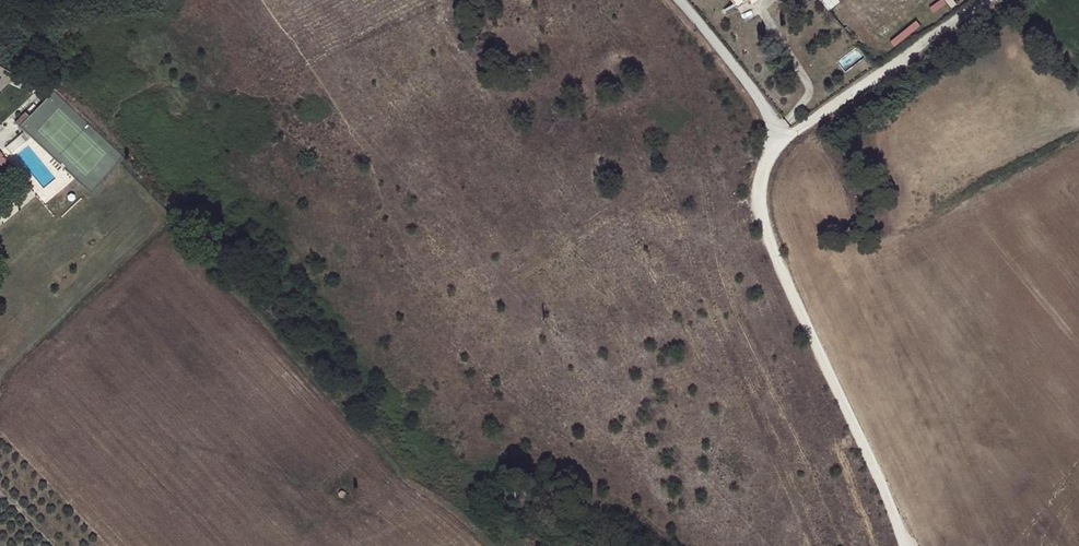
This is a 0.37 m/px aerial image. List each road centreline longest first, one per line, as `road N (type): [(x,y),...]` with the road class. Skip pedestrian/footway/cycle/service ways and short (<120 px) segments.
road 1 (residential): [(779,142),(760,211),(909,545)]
road 2 (residential): [(779,142),(983,0)]
road 3 (residential): [(683,0),(776,121),(779,142)]

